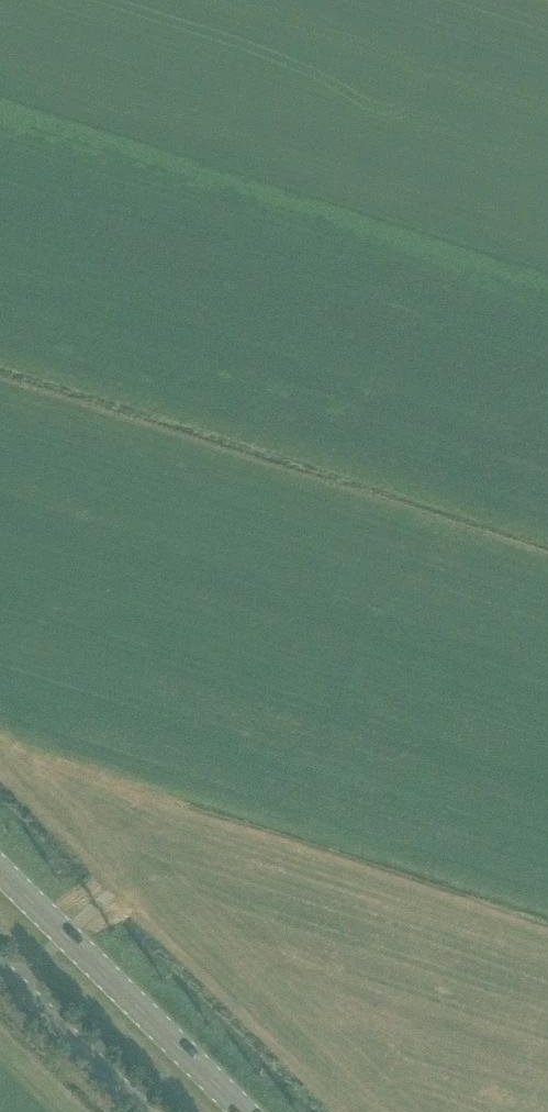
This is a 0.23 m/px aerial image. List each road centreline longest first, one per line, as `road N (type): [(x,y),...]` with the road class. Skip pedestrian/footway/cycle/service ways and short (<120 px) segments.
road 1 (primary): [(246,1111),(0,868)]
road 2 (unclassified): [(0,966),(148,1111)]

